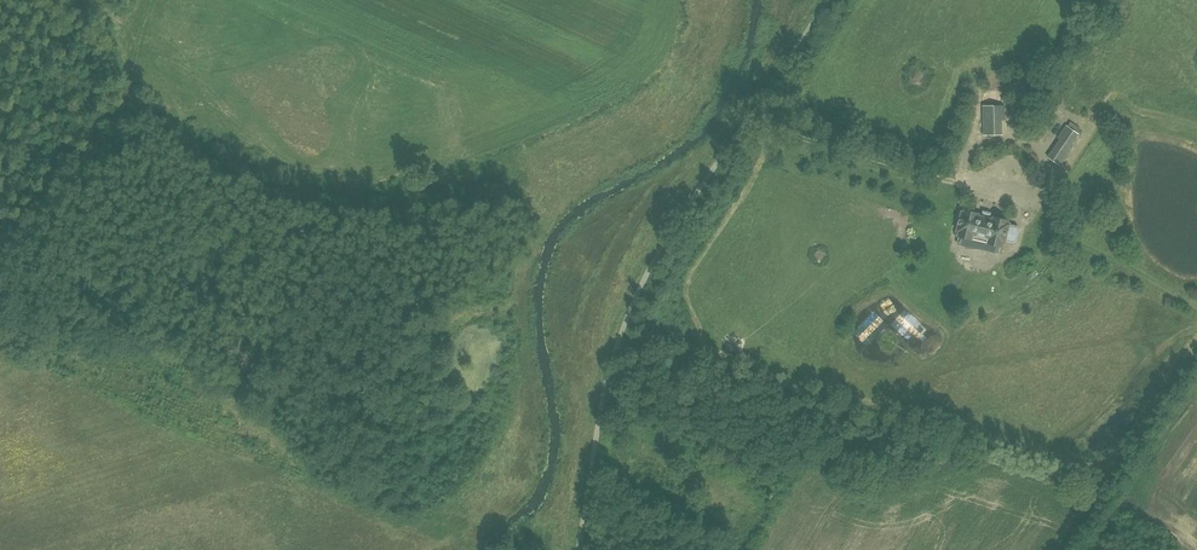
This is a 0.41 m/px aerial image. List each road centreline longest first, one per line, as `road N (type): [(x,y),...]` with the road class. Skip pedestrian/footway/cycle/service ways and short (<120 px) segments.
road 1 (track): [(744,124),(999,191)]
road 2 (track): [(1196,306),(1078,247),(1044,214),(999,191)]

